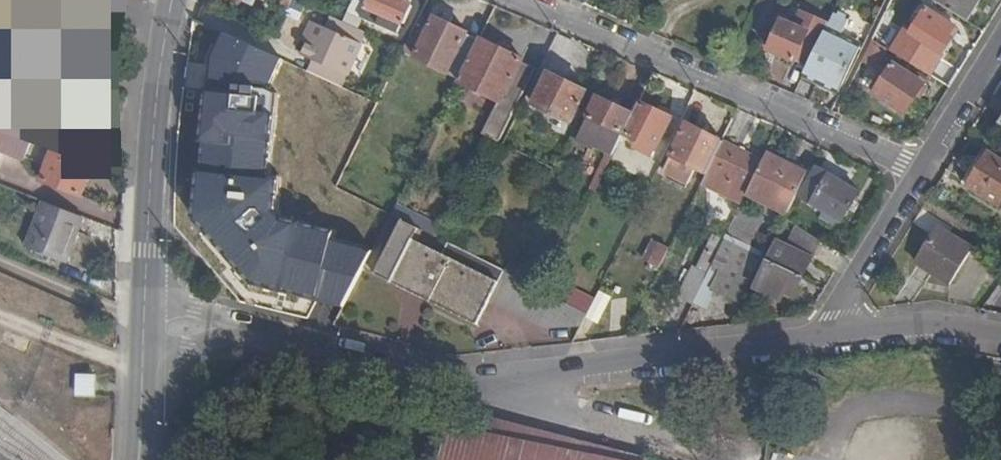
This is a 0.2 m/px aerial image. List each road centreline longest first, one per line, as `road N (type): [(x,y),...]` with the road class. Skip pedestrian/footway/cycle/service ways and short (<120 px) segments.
road 1 (residential): [(144,327),(456,388),(818,341)]
road 2 (residential): [(923,176),(513,0)]
road 3 (primary): [(144,327),(155,111),(175,0)]
road 4 (residential): [(818,341),(923,176)]
road 5 (residential): [(818,341),(929,328),(1000,342)]
road 6 (track): [(0,312),(142,370)]
road 7 (residential): [(1000,48),(923,176)]
road 8 (primary): [(137,459),(144,327)]

